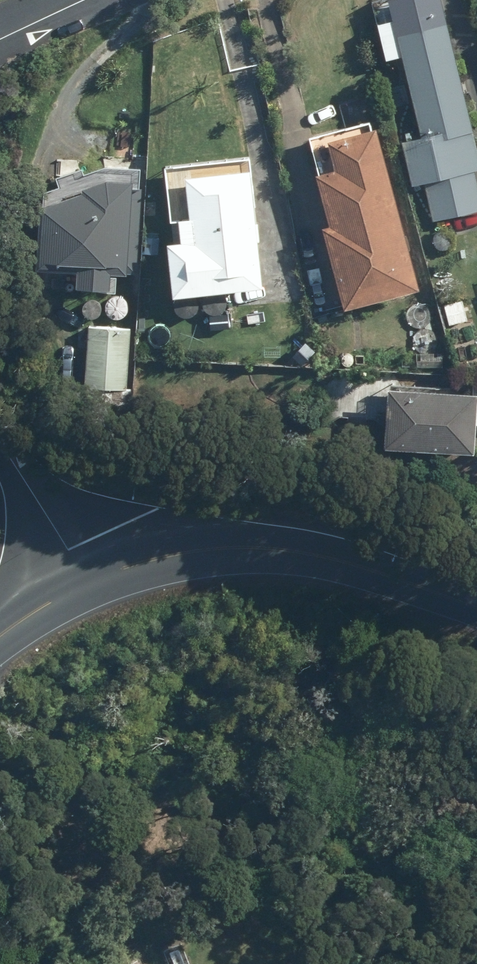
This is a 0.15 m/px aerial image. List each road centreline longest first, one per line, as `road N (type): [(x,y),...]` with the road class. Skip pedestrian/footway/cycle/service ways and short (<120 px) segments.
road 1 (secondary): [(88,583),(204,551),(257,547),(371,567),(476,607)]
road 2 (residential): [(0,442),(88,583)]

